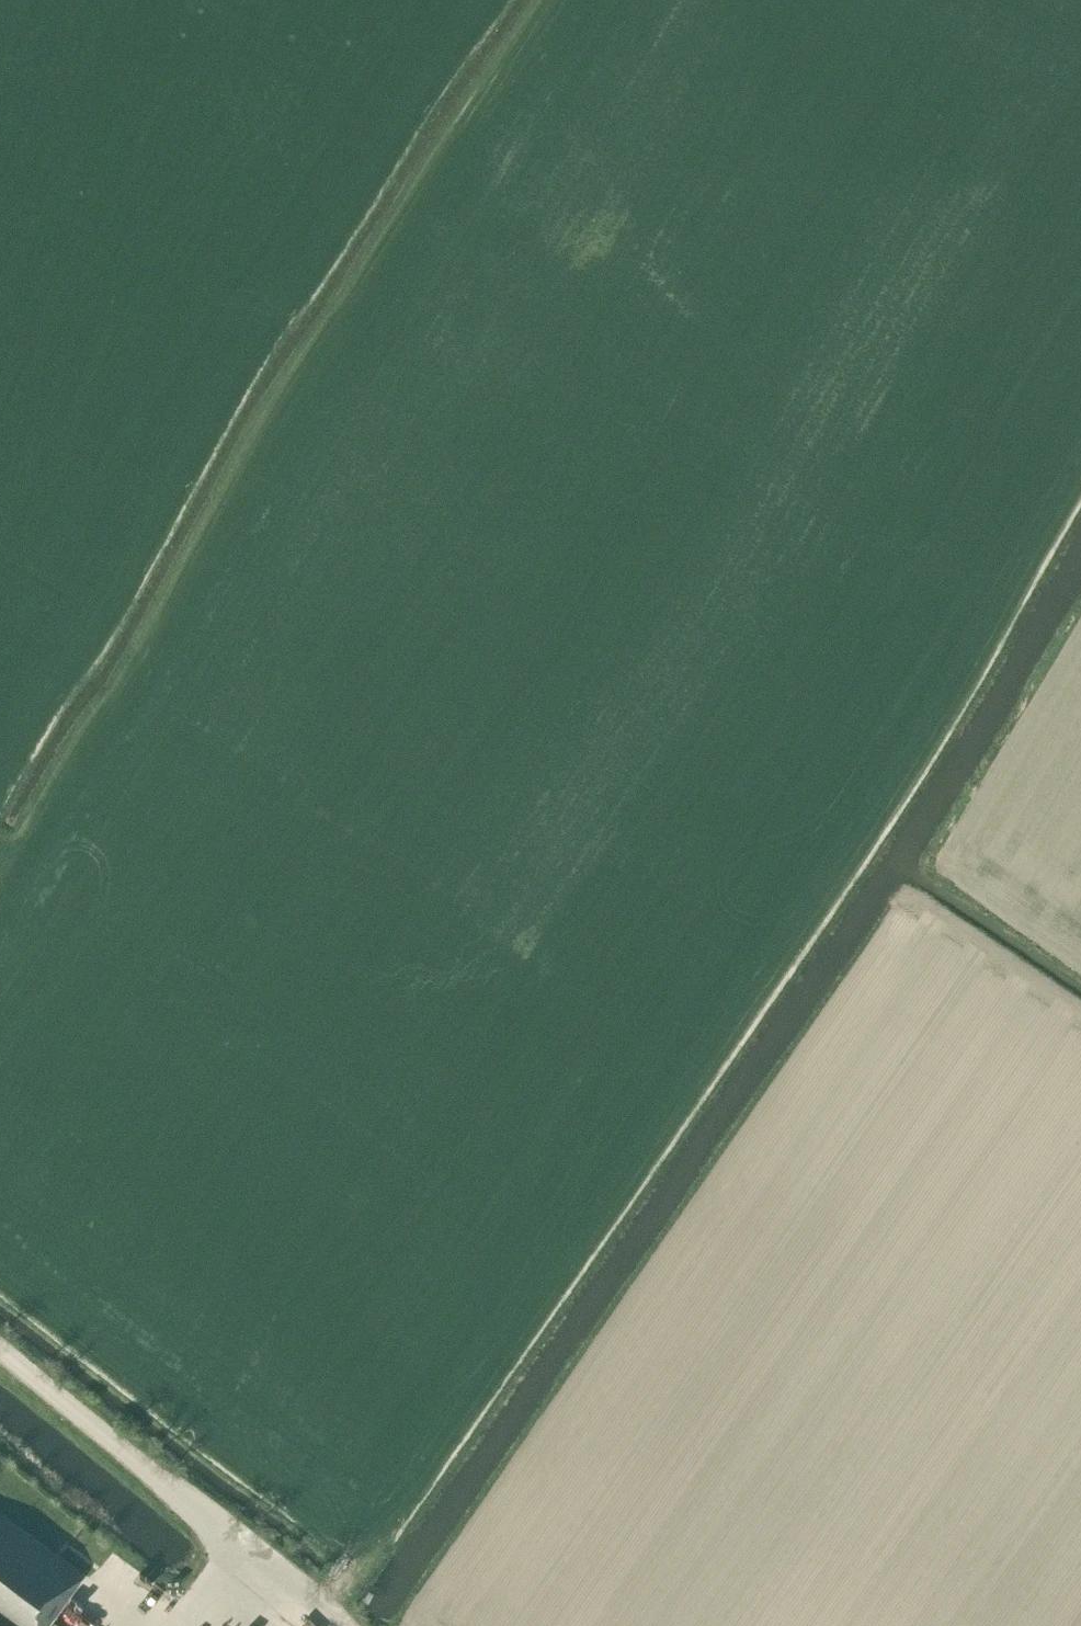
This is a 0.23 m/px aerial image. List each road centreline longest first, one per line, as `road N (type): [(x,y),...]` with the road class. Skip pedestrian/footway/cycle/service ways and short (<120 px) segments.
road 1 (unclassified): [(340,1625),(0,1348)]

